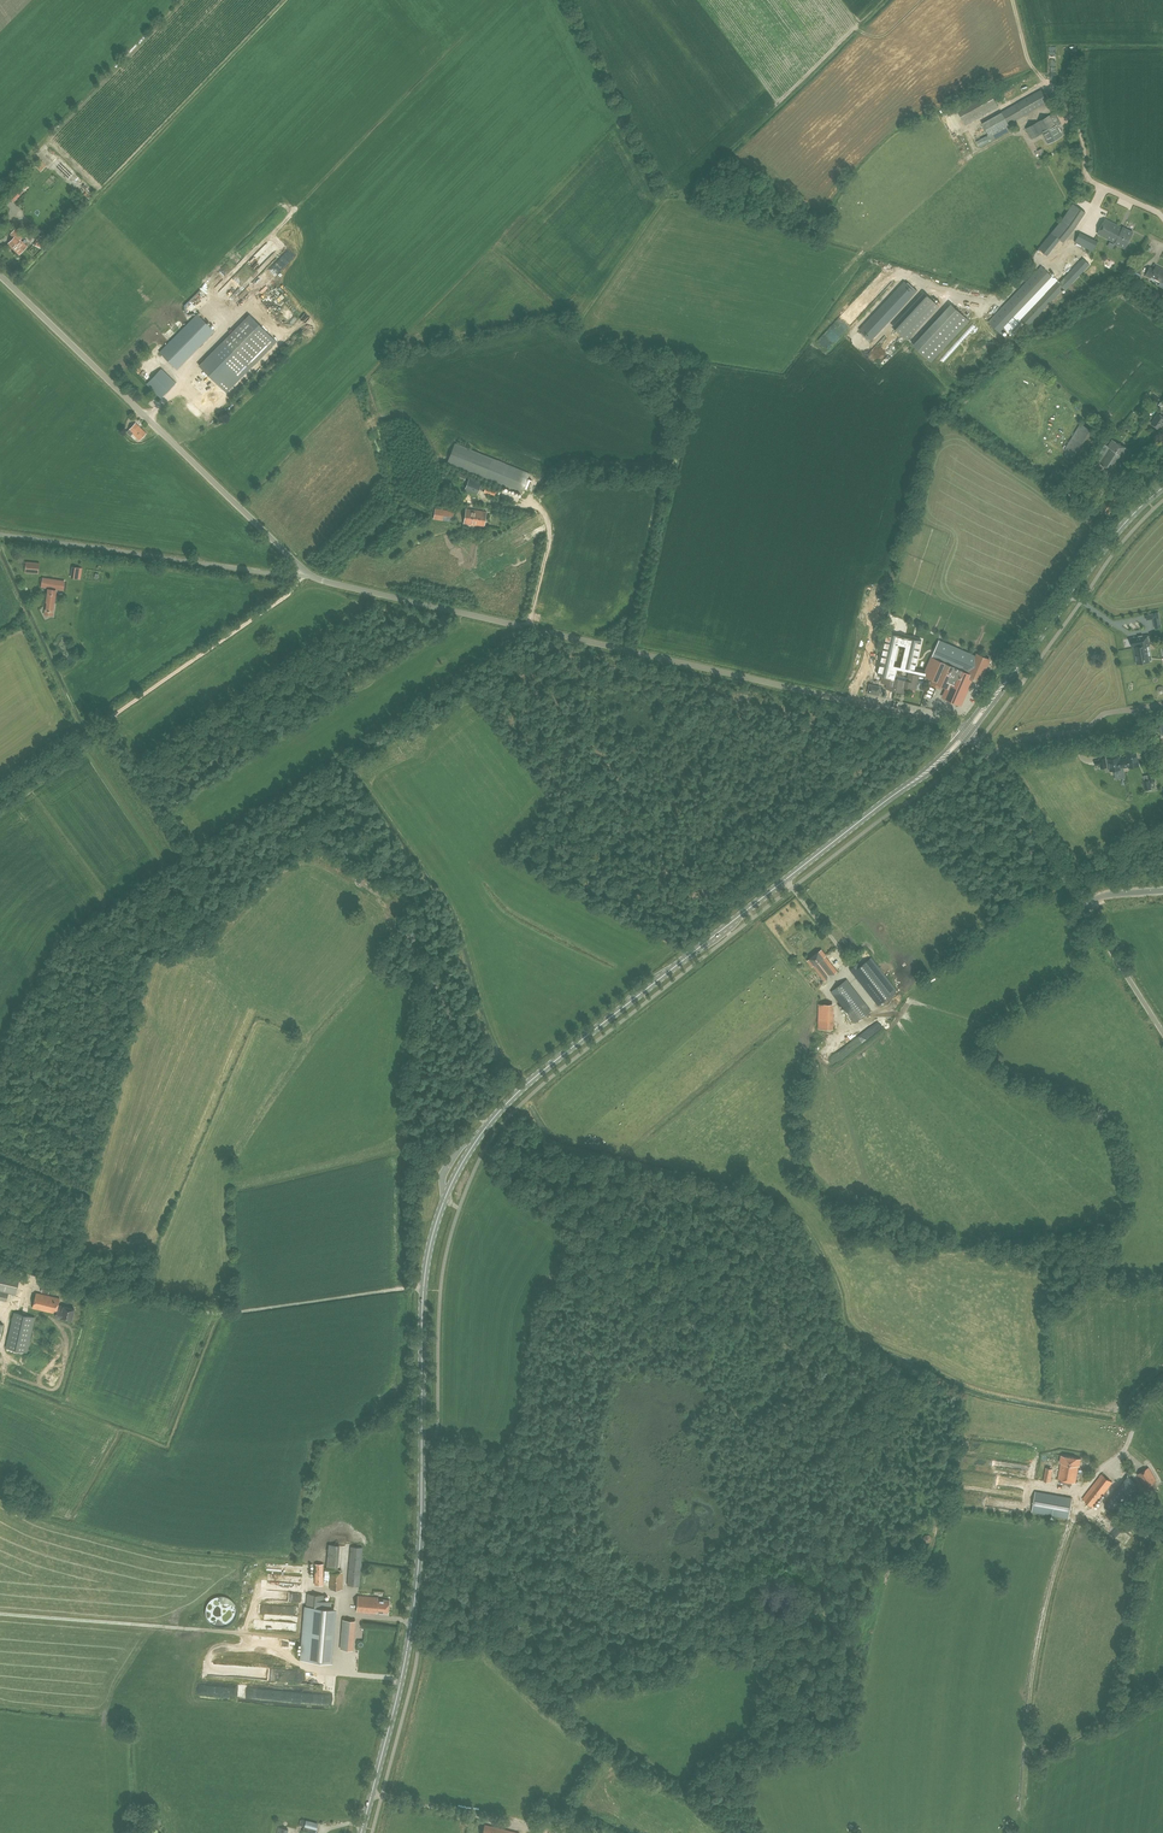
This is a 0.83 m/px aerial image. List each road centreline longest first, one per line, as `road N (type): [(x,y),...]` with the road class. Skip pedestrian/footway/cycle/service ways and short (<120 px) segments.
road 1 (secondary): [(360,1832),(409,1633),(420,1524),(423,1272),(461,1163),(492,1119),(546,1068),(886,801)]
road 2 (unclassified): [(962,731),(304,576)]
road 3 (unclassified): [(304,576),(0,275)]
road 4 (track): [(1019,1826),(1031,1687),(1076,1512)]
road 5 (unclassified): [(304,576),(0,533)]
road 6 (track): [(304,576),(97,728)]
road 7 (secondary): [(1013,673),(1111,540),(1162,487)]
road 8 (unclassified): [(1162,1277),(1064,1260),(1025,1245),(964,1245)]
road 9 (residential): [(988,757),(1016,740),(1086,729),(1108,712),(1162,704)]
road 10 (unclassified): [(1082,905),(988,757)]
road 11 (unclassified): [(1162,1033),(1082,905)]

